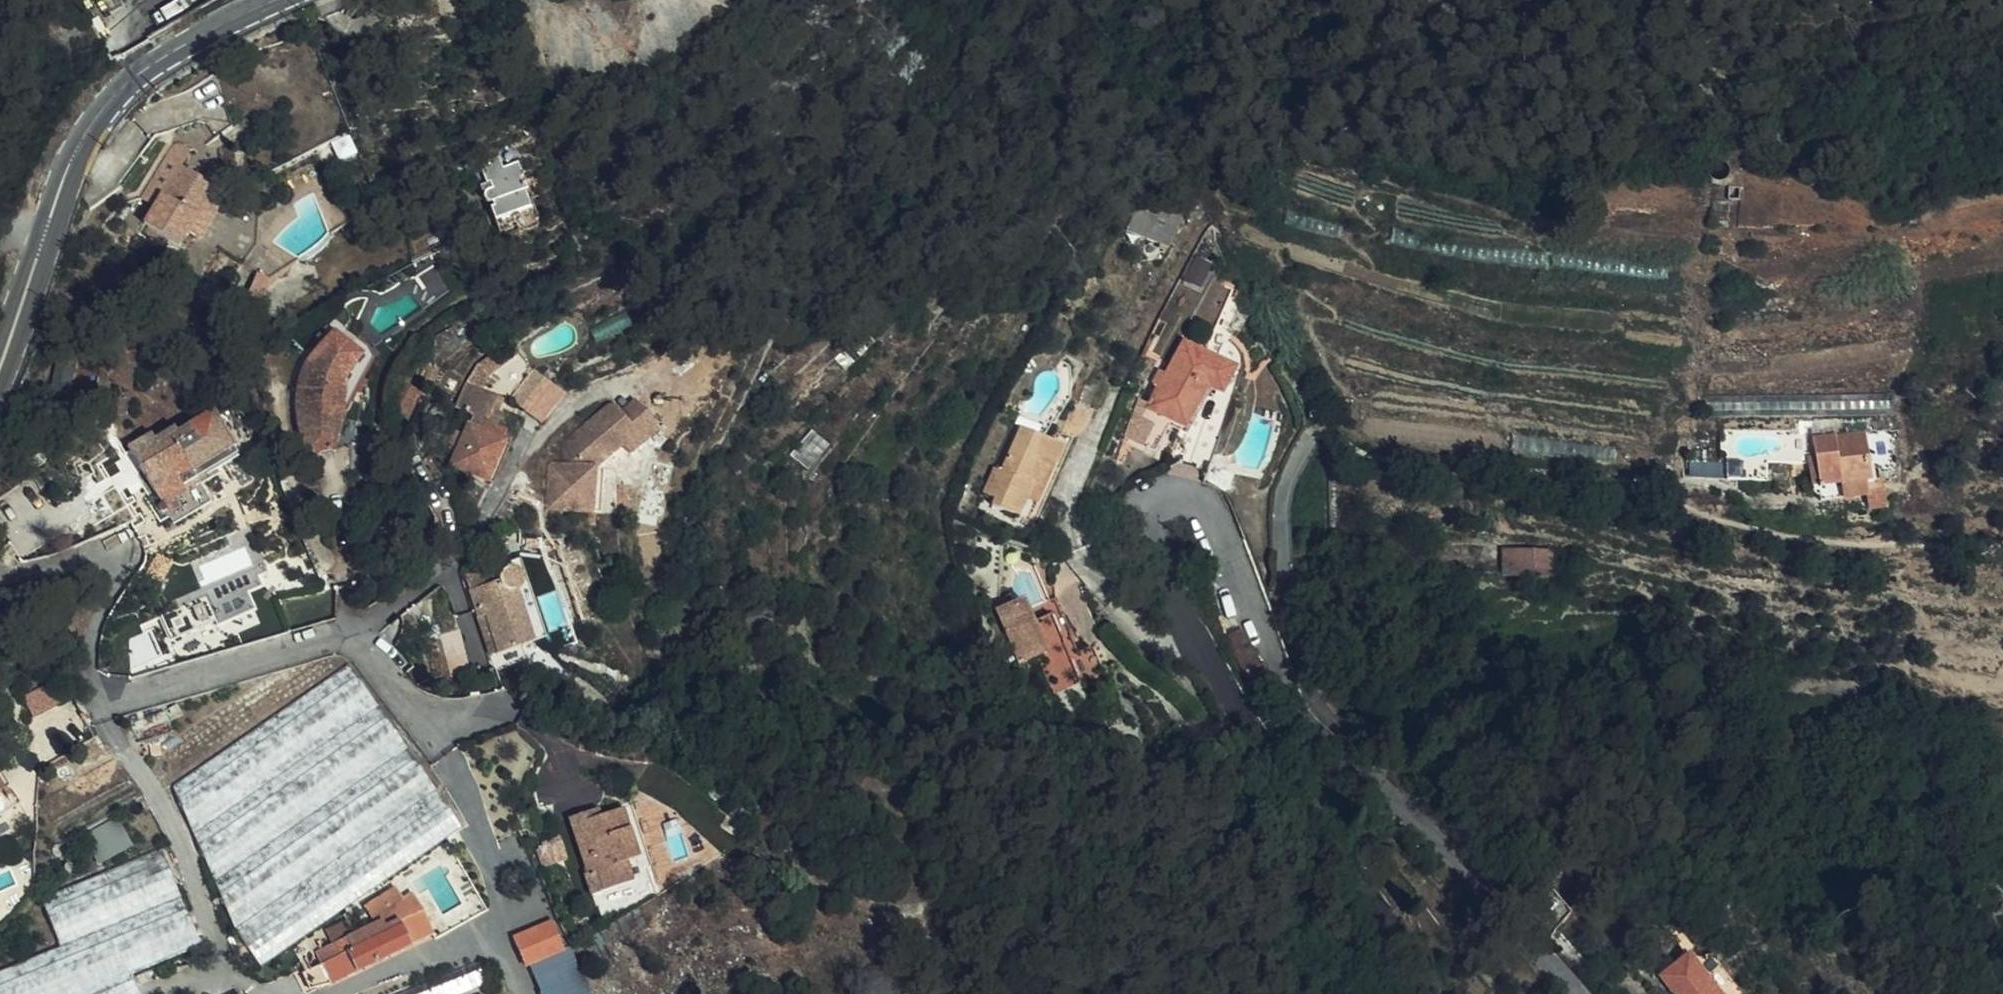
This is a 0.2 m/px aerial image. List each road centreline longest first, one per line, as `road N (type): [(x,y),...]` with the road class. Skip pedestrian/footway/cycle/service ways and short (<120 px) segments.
road 1 (tertiary): [(1589,993),(1309,720),(1256,620),(1217,520),(1200,503),(1168,499),(1152,522),(1156,557),(1401,993)]
road 2 (track): [(1321,429),(1636,494),(1796,542),(1847,550),(2002,534)]
road 3 (secondary): [(0,367),(82,139),(99,115),(151,67),(278,0)]

